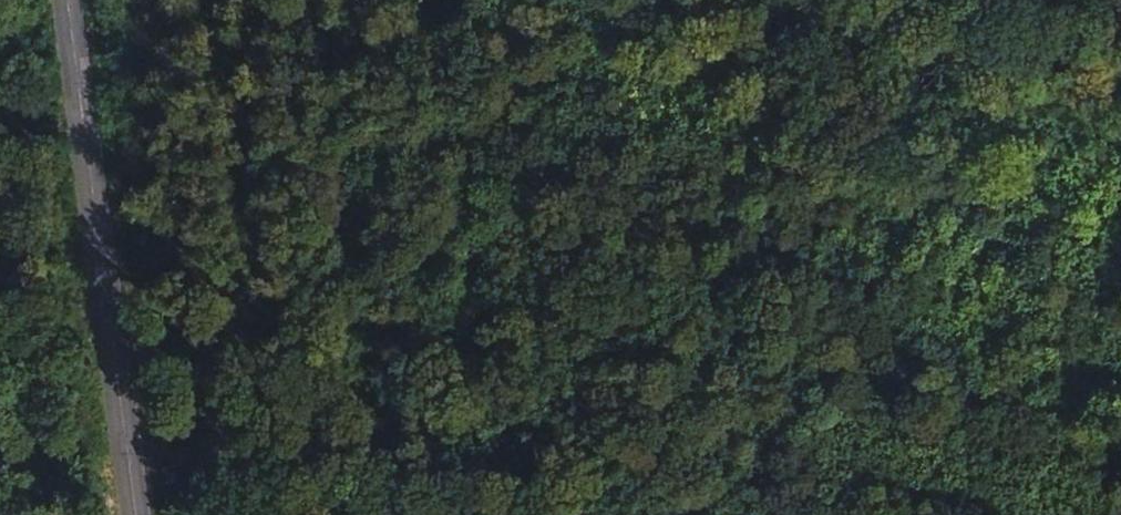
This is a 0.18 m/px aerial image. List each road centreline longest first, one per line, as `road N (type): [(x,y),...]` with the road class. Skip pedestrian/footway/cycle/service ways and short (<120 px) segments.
road 1 (tertiary): [(72,0),(151,514)]

